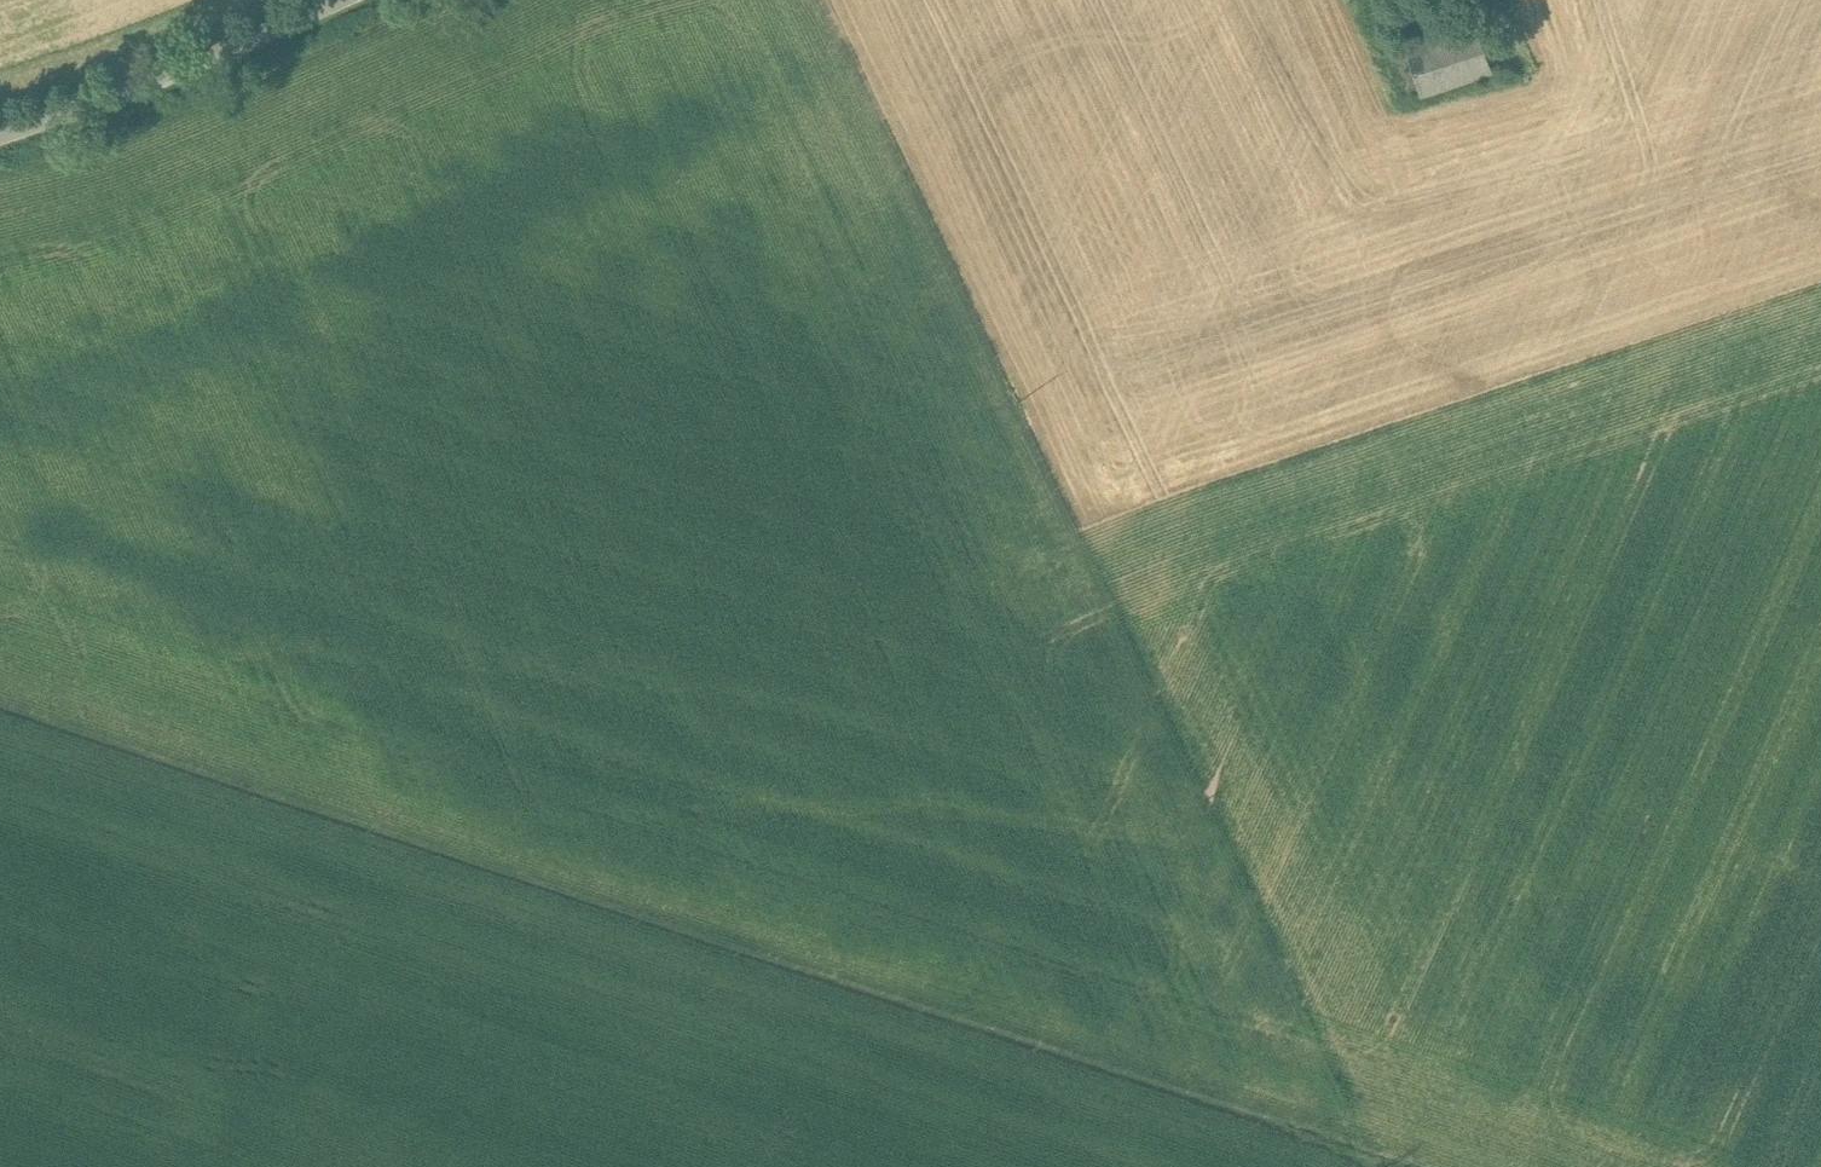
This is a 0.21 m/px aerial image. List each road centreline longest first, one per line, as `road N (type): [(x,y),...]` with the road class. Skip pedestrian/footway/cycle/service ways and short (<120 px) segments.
road 1 (unclassified): [(339,0),(0,137)]

